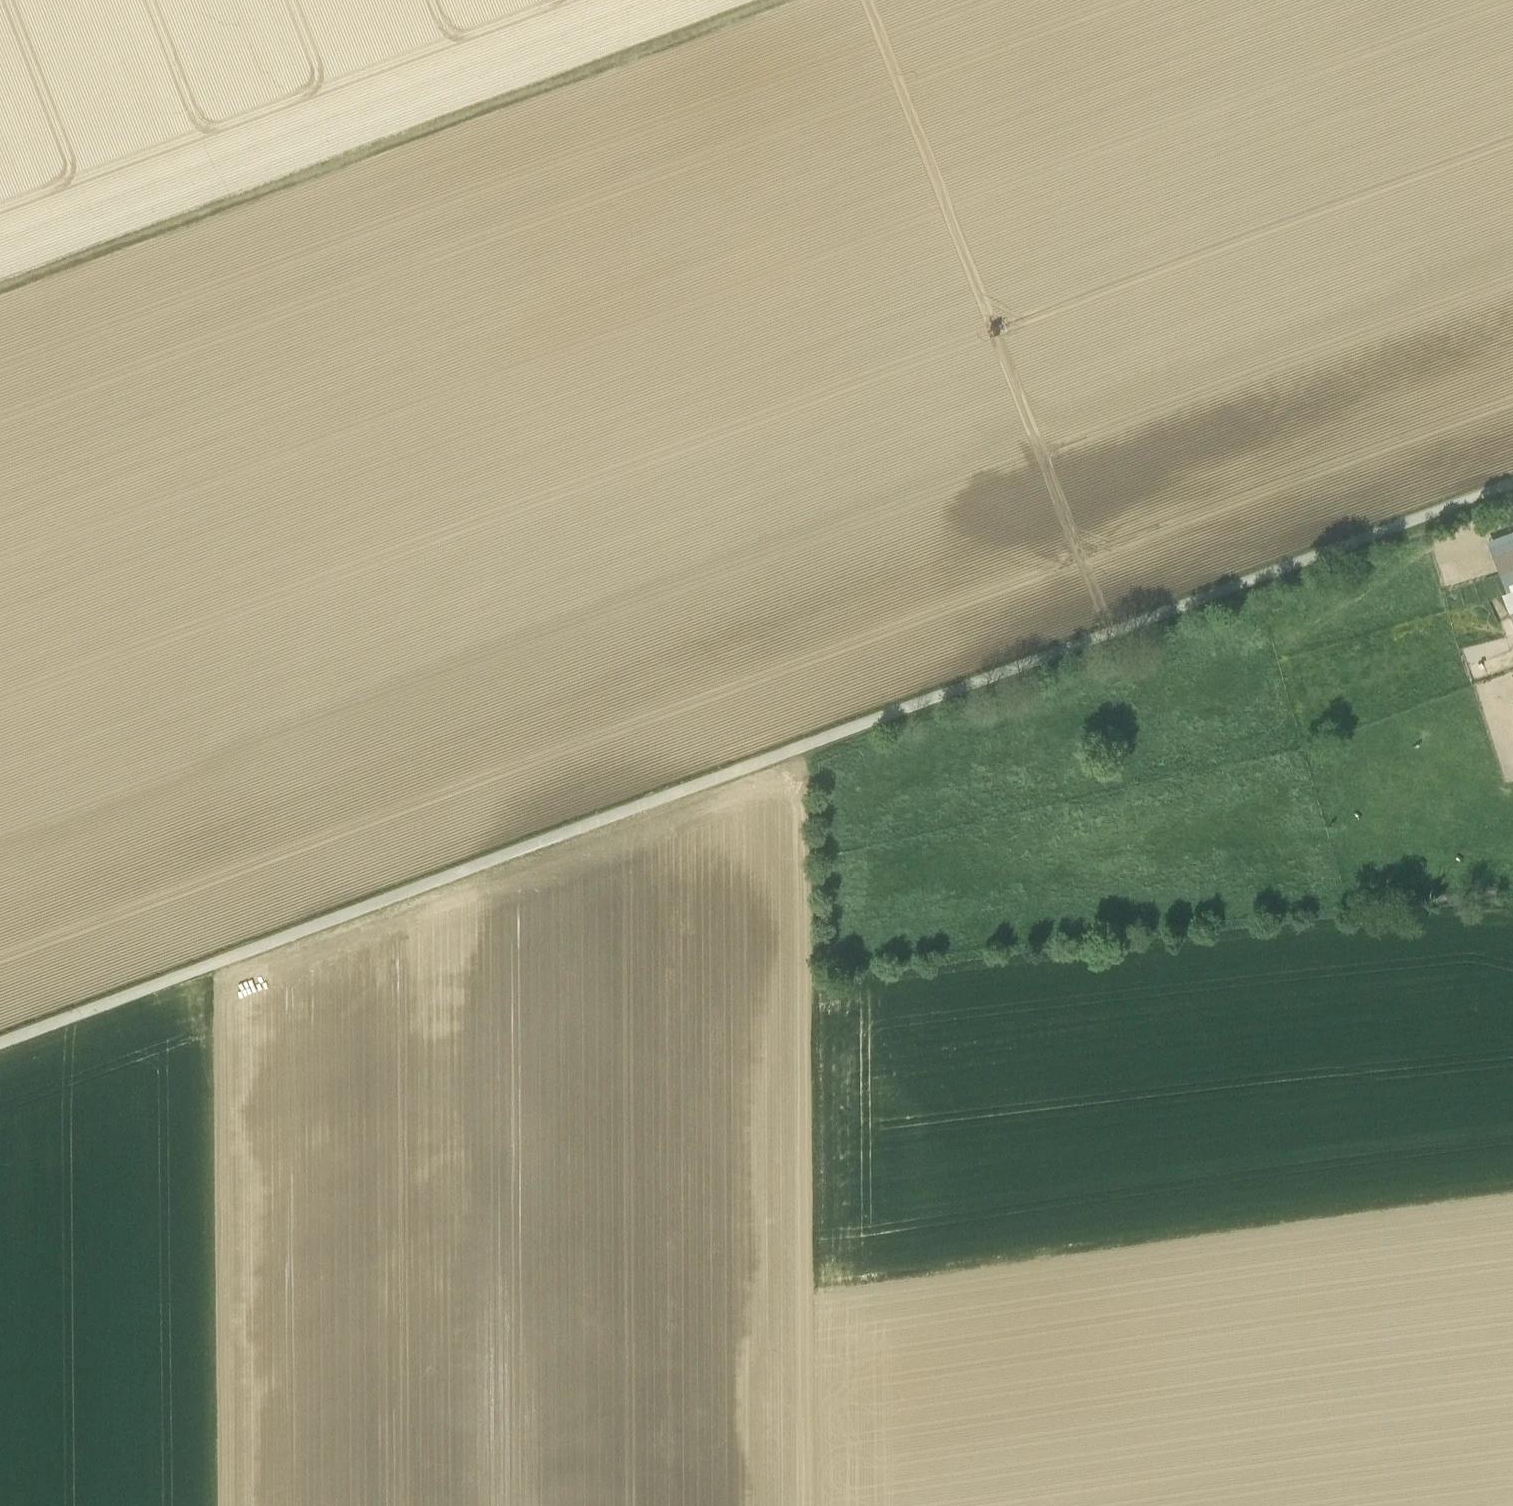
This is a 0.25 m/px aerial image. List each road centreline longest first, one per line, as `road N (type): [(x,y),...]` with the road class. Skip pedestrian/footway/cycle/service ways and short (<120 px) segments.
road 1 (unclassified): [(1512,486),(0,1044)]
road 2 (unclassified): [(774,0),(0,286)]

